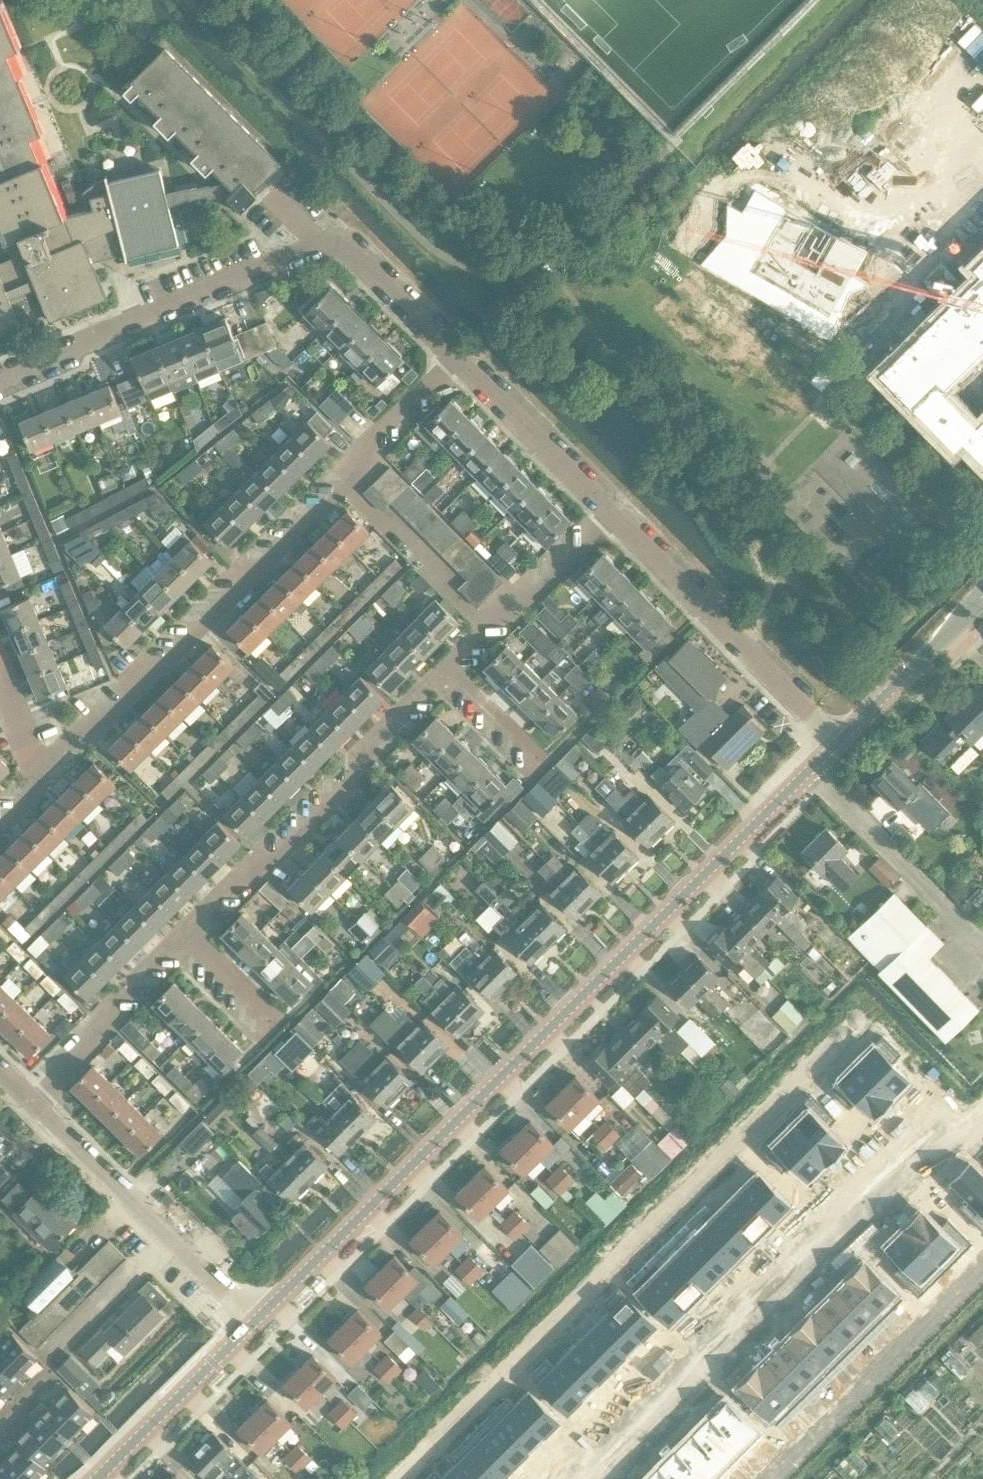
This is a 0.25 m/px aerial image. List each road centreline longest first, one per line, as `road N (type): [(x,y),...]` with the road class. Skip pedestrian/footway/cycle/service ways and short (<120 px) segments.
road 1 (tertiary): [(256,1320),(839,741)]
road 2 (residential): [(456,357),(369,442),(346,488),(100,724),(71,736),(39,765)]
road 3 (residential): [(0,380),(333,247),(348,249),(456,357)]
road 4 (residential): [(609,1478),(982,1110)]
road 5 (residential): [(187,934),(250,870),(278,863),(368,774),(373,735),(445,668)]
road 6 (residential): [(617,514),(839,741)]
road 7 (residential): [(256,1320),(35,1105)]
road 8 (residential): [(445,668),(488,625),(538,594),(617,514)]
road 9 (residential): [(35,1105),(86,1050),(106,1011),(187,934)]
road 10 (residential): [(456,357),(617,514)]
road 11 (tertiary): [(98,1478),(256,1320)]
road 12 (tertiary): [(839,741),(982,598)]
road 13 (residential): [(540,758),(445,668)]
road 14 (residential): [(276,1020),(187,934)]

